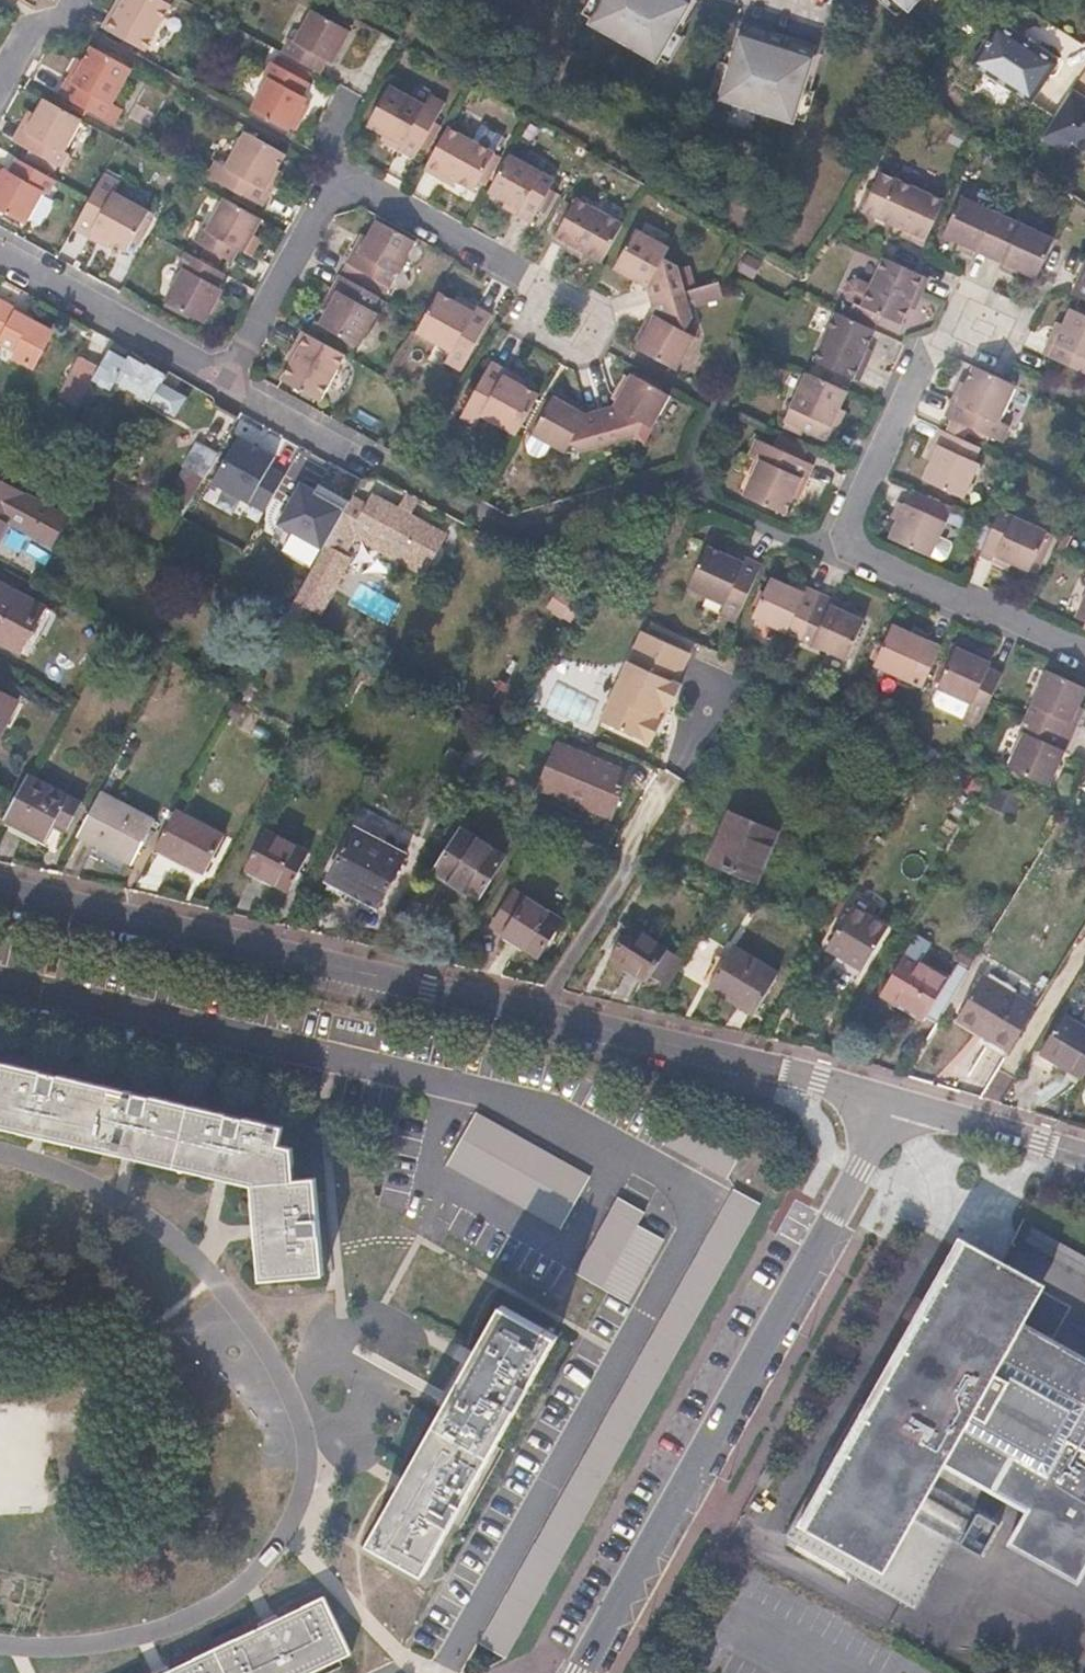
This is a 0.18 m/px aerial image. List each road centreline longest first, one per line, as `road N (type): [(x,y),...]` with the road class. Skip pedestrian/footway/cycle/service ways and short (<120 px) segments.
road 1 (residential): [(0,891),(893,1101)]
road 2 (residential): [(893,1101),(584,1672)]
road 3 (residential): [(992,324),(921,361),(844,524),(847,541),(859,557),(1084,653)]
road 4 (residential): [(223,378),(0,253)]
road 5 (residential): [(337,179),(223,378)]
road 6 (residential): [(524,277),(337,179)]
road 7 (residential): [(893,1101),(1084,1158)]
road 8 (residential): [(524,277),(510,327),(575,363),(602,315)]
road 9 (residential): [(350,448),(223,378)]

